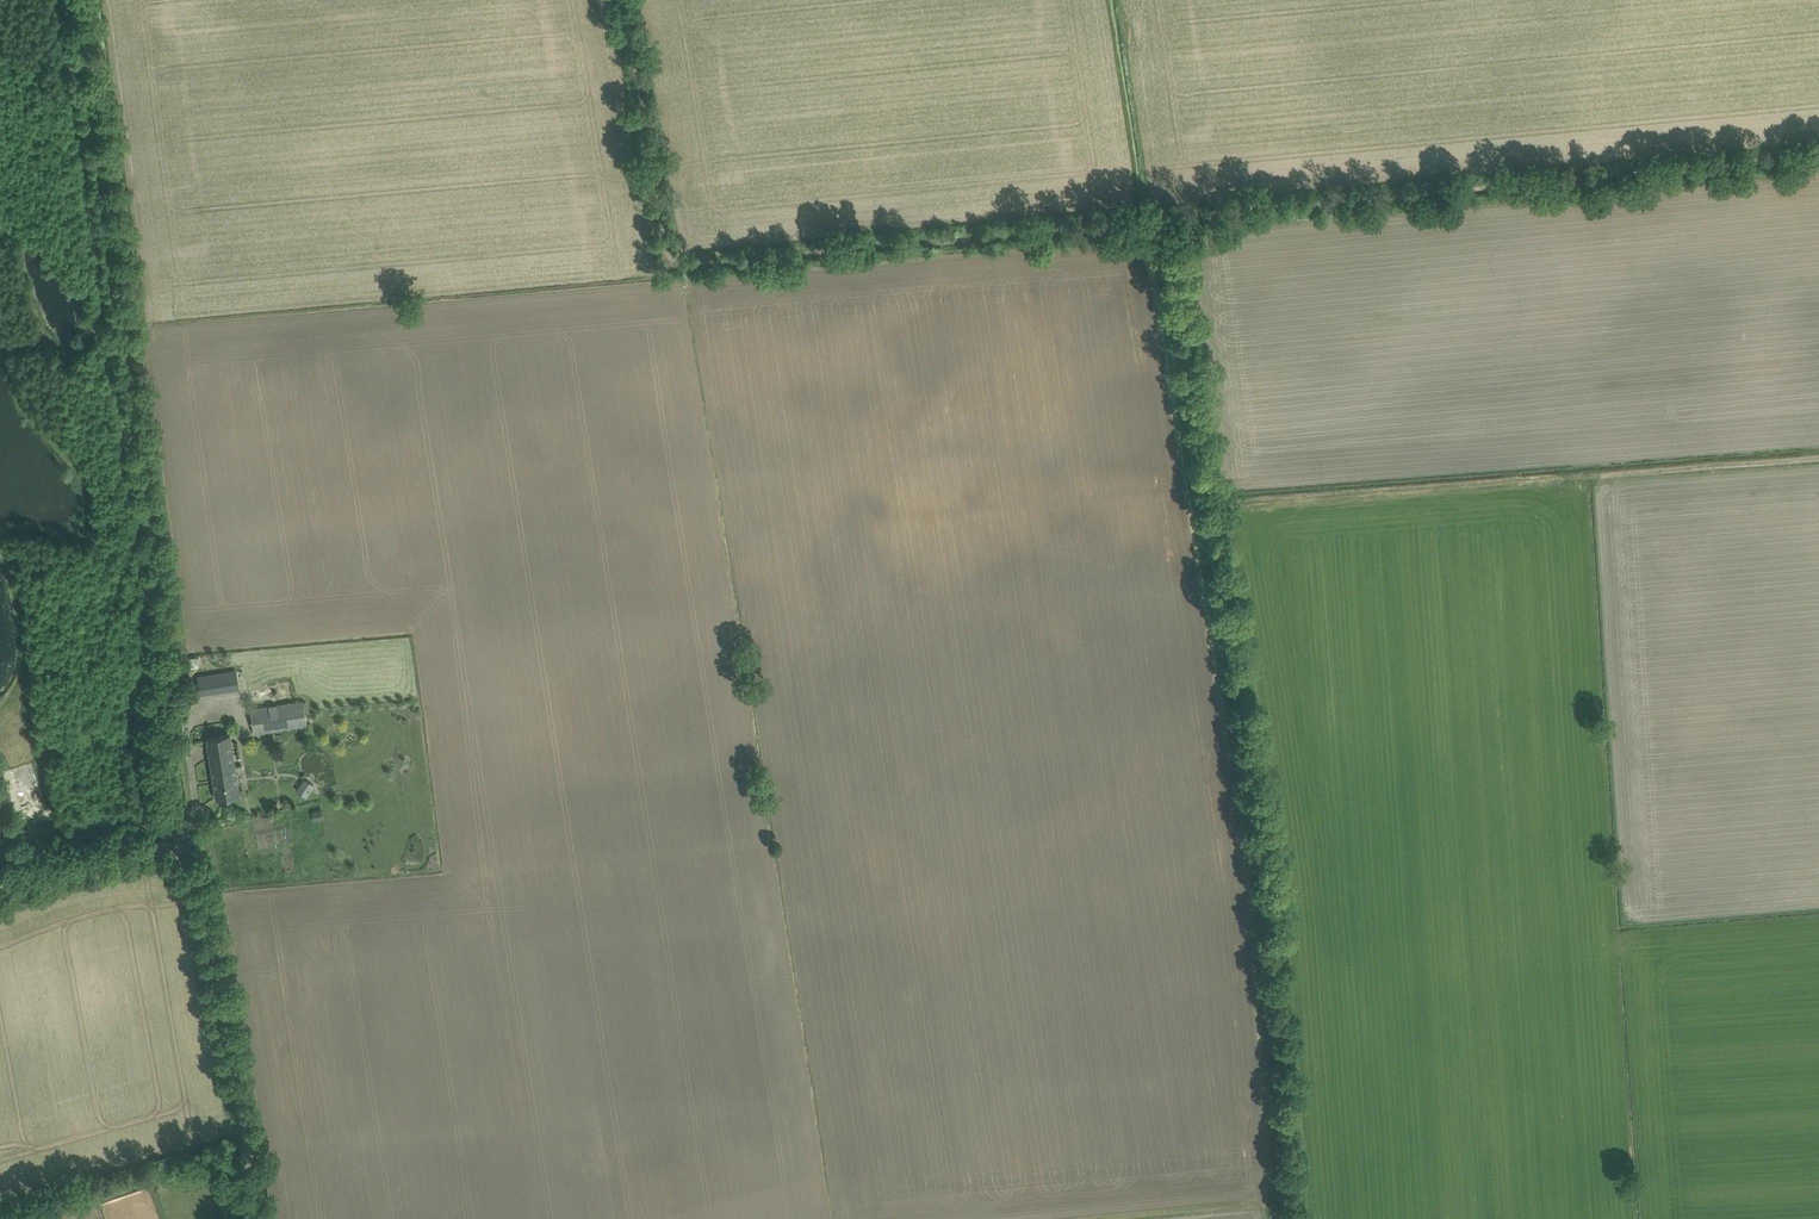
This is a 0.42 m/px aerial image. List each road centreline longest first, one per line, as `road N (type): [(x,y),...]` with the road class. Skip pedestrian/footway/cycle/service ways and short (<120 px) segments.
road 1 (track): [(622,0),(665,252),(681,263),(1161,220)]
road 2 (track): [(1161,220),(1818,153)]
road 3 (unclassified): [(254,1218),(196,879),(174,853),(161,850),(90,853),(0,883)]

